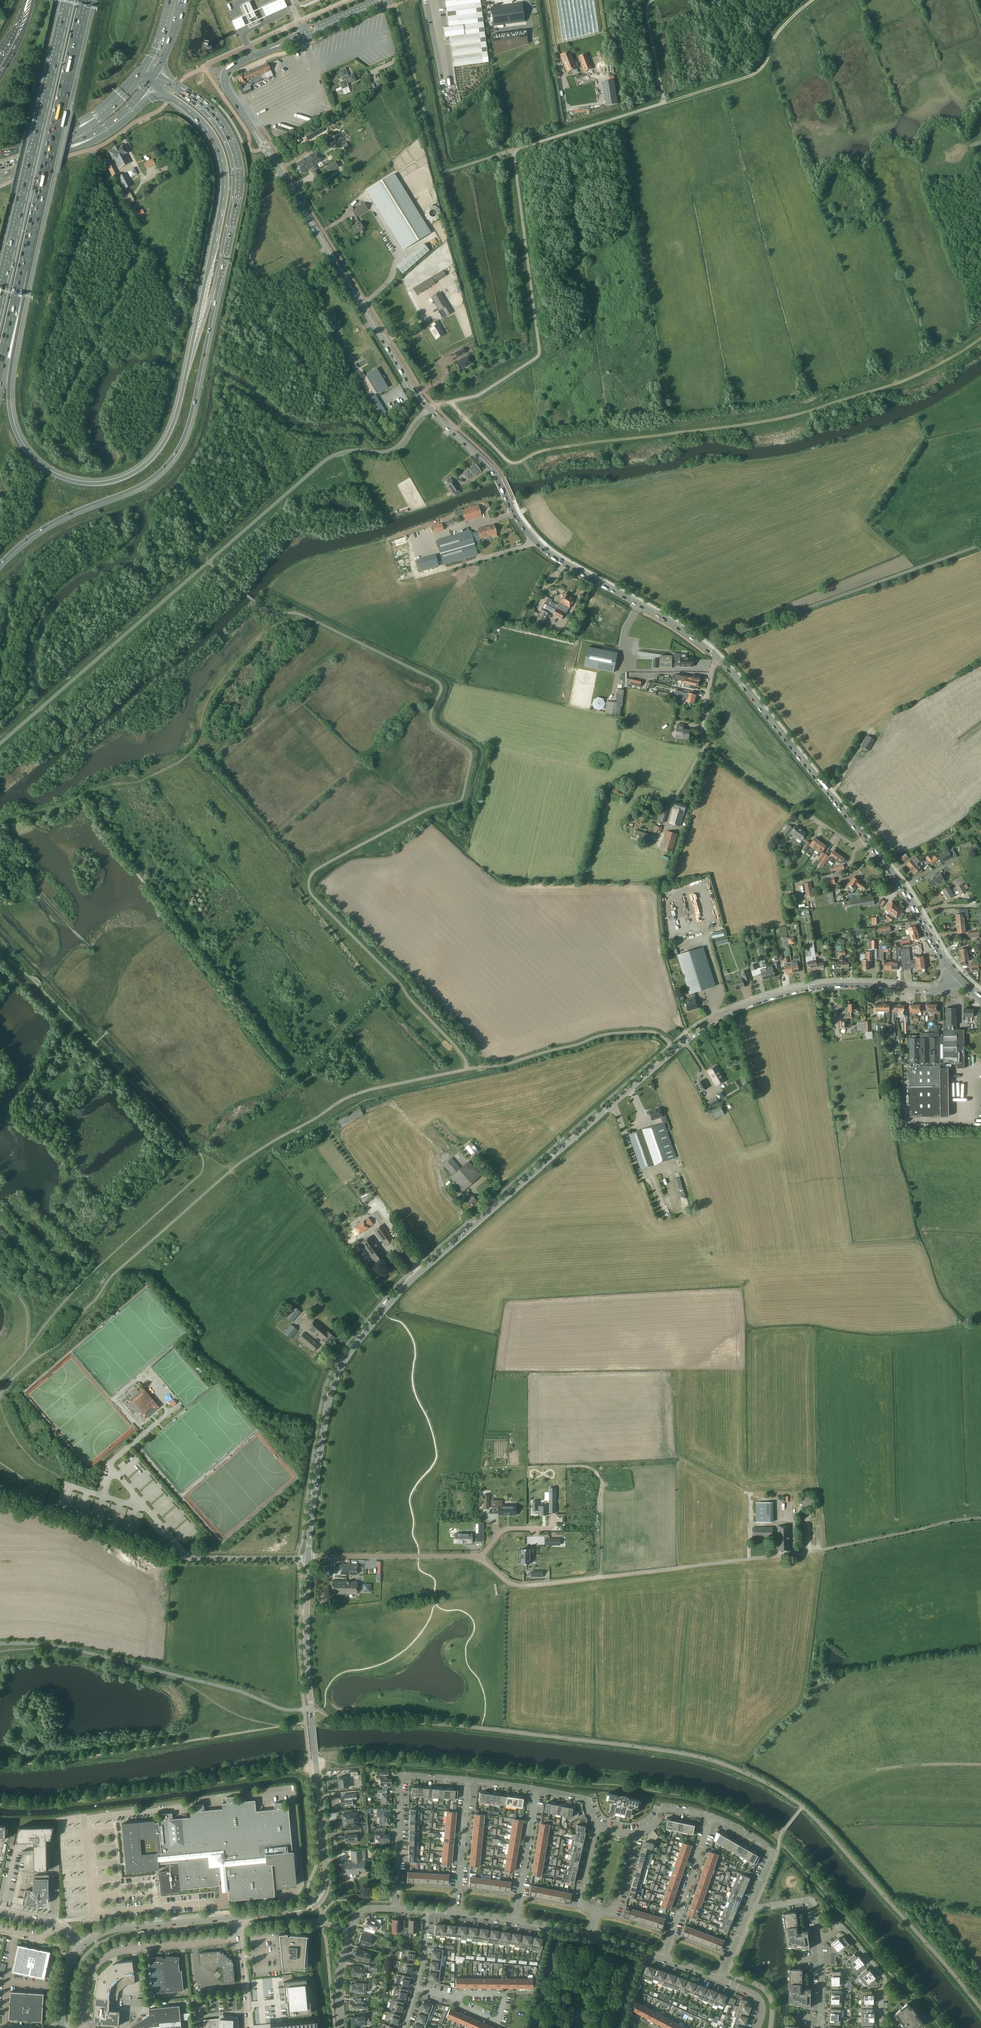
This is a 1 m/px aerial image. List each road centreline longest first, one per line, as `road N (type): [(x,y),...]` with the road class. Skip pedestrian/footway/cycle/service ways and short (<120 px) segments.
road 1 (tertiary): [(308,1558),(334,1383),(354,1346),(421,1271),(707,1026),(810,988),(938,991),(958,977)]
road 2 (motorway): [(171,96),(211,133),(224,192),(177,415),(160,449),(124,477),(69,481),(36,462),(18,437),(9,385),(30,243)]
road 3 (unclassified): [(308,1558),(468,1555),(512,1584),(531,1585),(799,1556),(980,1518)]
road 4 (motorway): [(0,564),(54,522),(149,480),(185,434),(238,182),(217,118),(178,86)]
road 5 (track): [(467,420),(514,464),(554,448),(797,414),(928,370),(980,338)]
road 6 (tertiary): [(515,514),(491,467),(419,396),(278,167)]
road 7 (tertiary): [(958,977),(889,870),(708,649)]
road 8 (track): [(305,616),(275,624),(230,671),(190,753),(173,767),(11,818)]
road 9 (tertiary): [(327,1875),(308,1672),(308,1558)]
road 10 (unclassified): [(299,1558),(167,1558),(0,1496)]
road 11 (motorway): [(69,0),(0,300)]
road 12 (unclassified): [(708,649),(980,544)]
road 13 (motorway): [(30,243),(86,0)]
road 14 (tertiary): [(708,649),(557,559),(515,514)]
road 15 (unclassified): [(84,2027),(85,1986),(107,1956),(240,1939)]
road 16 (unclassified): [(0,186),(102,145),(171,96)]
road 17 (track): [(664,103),(763,69),(779,31),(813,0)]
road 18 (track): [(47,306),(95,163),(92,149)]
road 19 (tertiary): [(81,1948),(113,1929),(238,1917)]
road 20 (unclassified): [(341,2027),(340,1974),(352,1926),(365,1909),(396,1909)]
road 21 (residential): [(664,1958),(711,1818)]
road 22 (residential): [(881,2027),(883,1977),(841,1927),(820,1943)]
road 23 (motorway): [(0,374),(30,243)]
road 24 (residential): [(396,1909),(402,1775)]
road 25 (residential): [(516,1920),(538,1789)]
road 26 (residential): [(457,1912),(469,1781)]
road 27 (track): [(367,451),(359,434),(300,433),(257,404)]
road 28 (residential): [(749,1907),(771,1849),(711,1818)]

